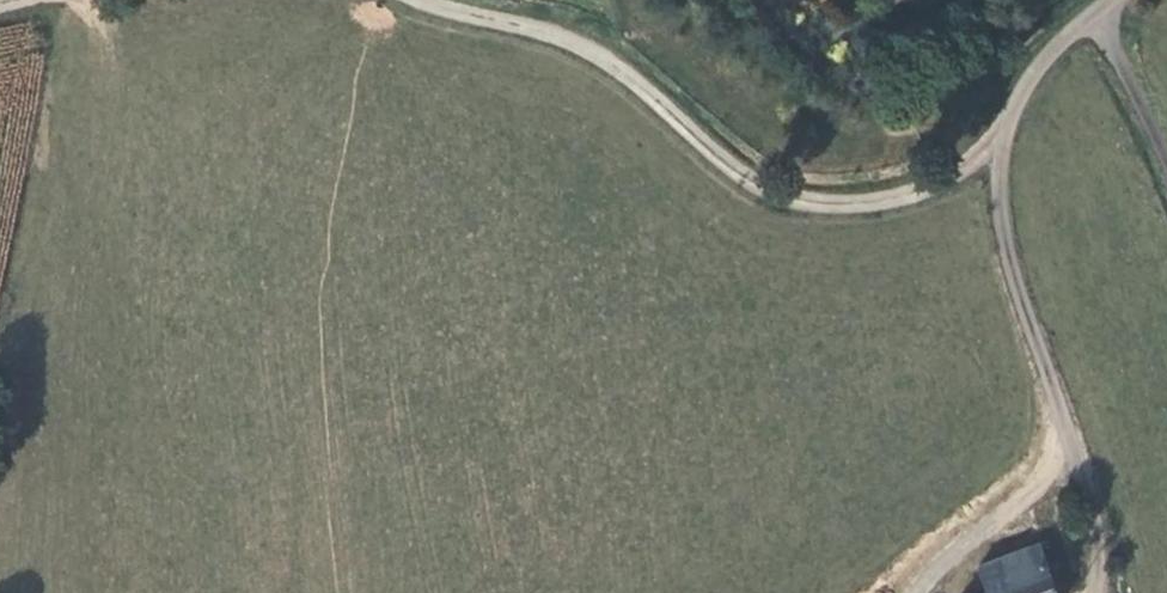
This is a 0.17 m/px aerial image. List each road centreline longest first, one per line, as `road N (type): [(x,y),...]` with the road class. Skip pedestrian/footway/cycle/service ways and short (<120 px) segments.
road 1 (track): [(1007,129),(972,172),(888,202),(825,206),(770,195),(722,168),(616,69),(546,33),(410,0)]
road 2 (unclassified): [(1117,0),(1033,73),(1007,129)]

